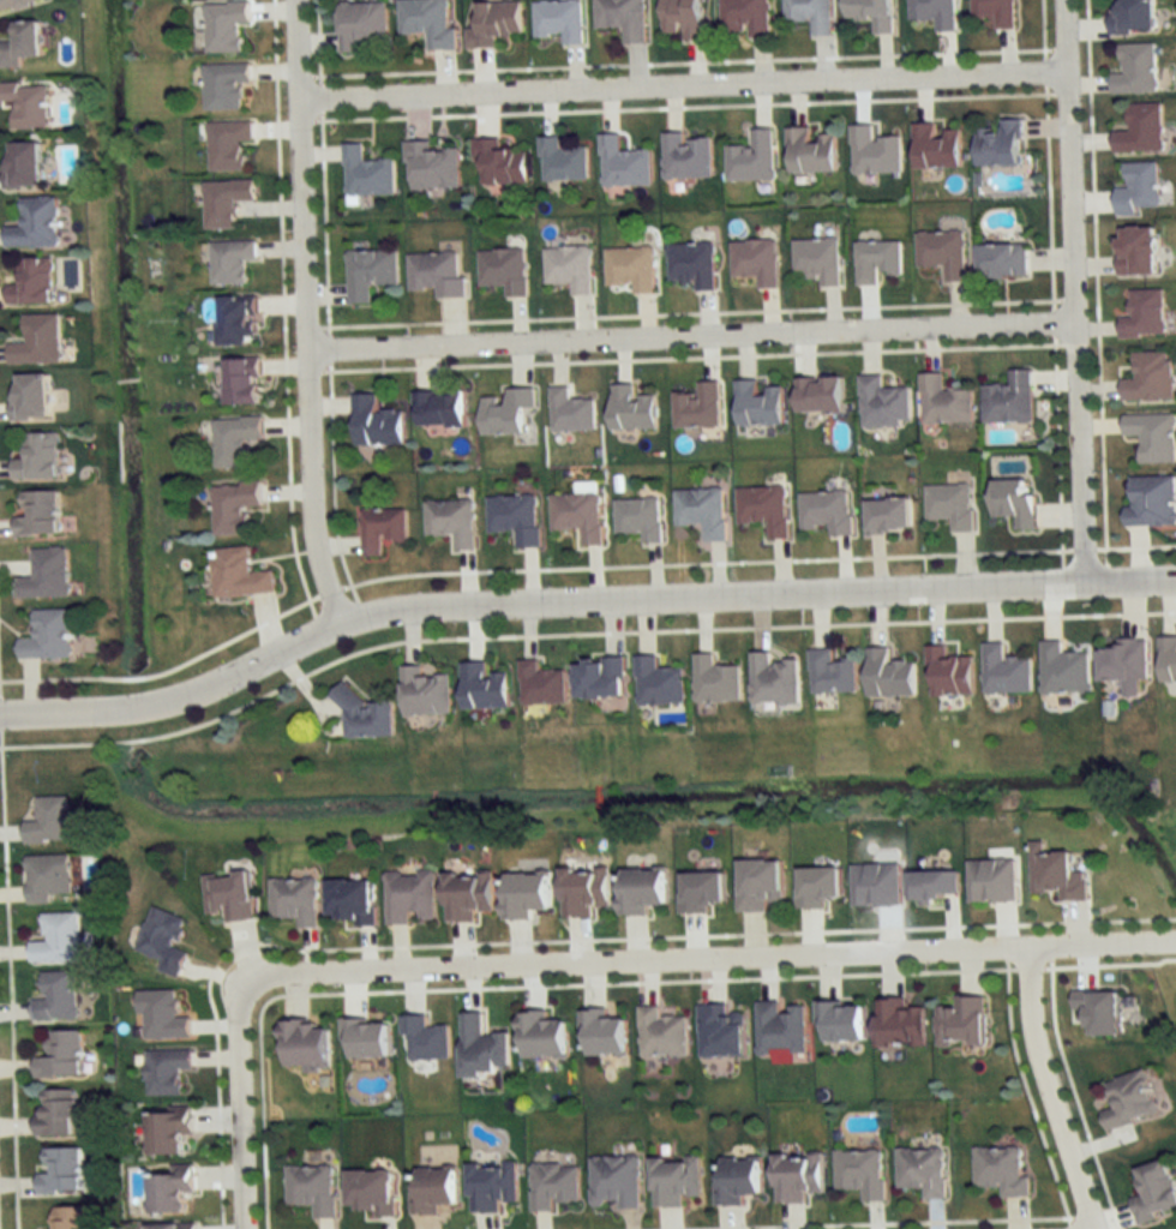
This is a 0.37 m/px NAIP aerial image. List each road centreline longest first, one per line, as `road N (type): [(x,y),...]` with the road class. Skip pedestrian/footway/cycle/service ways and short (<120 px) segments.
road 1 (residential): [(1175,577),(419,607),(335,623),(157,705),(0,715)]
road 2 (residential): [(262,976),(1175,943)]
road 3 (residential): [(299,101),(1066,70)]
road 4 (residential): [(306,349),(1073,322)]
road 5 (residential): [(335,623),(313,536),(295,0)]
road 6 (residential): [(1086,581),(1063,0)]
road 7 (residential): [(1095,1228),(1038,1054),(1030,946)]
road 8 (residential): [(244,1228),(238,1011),(244,988),(262,976)]

